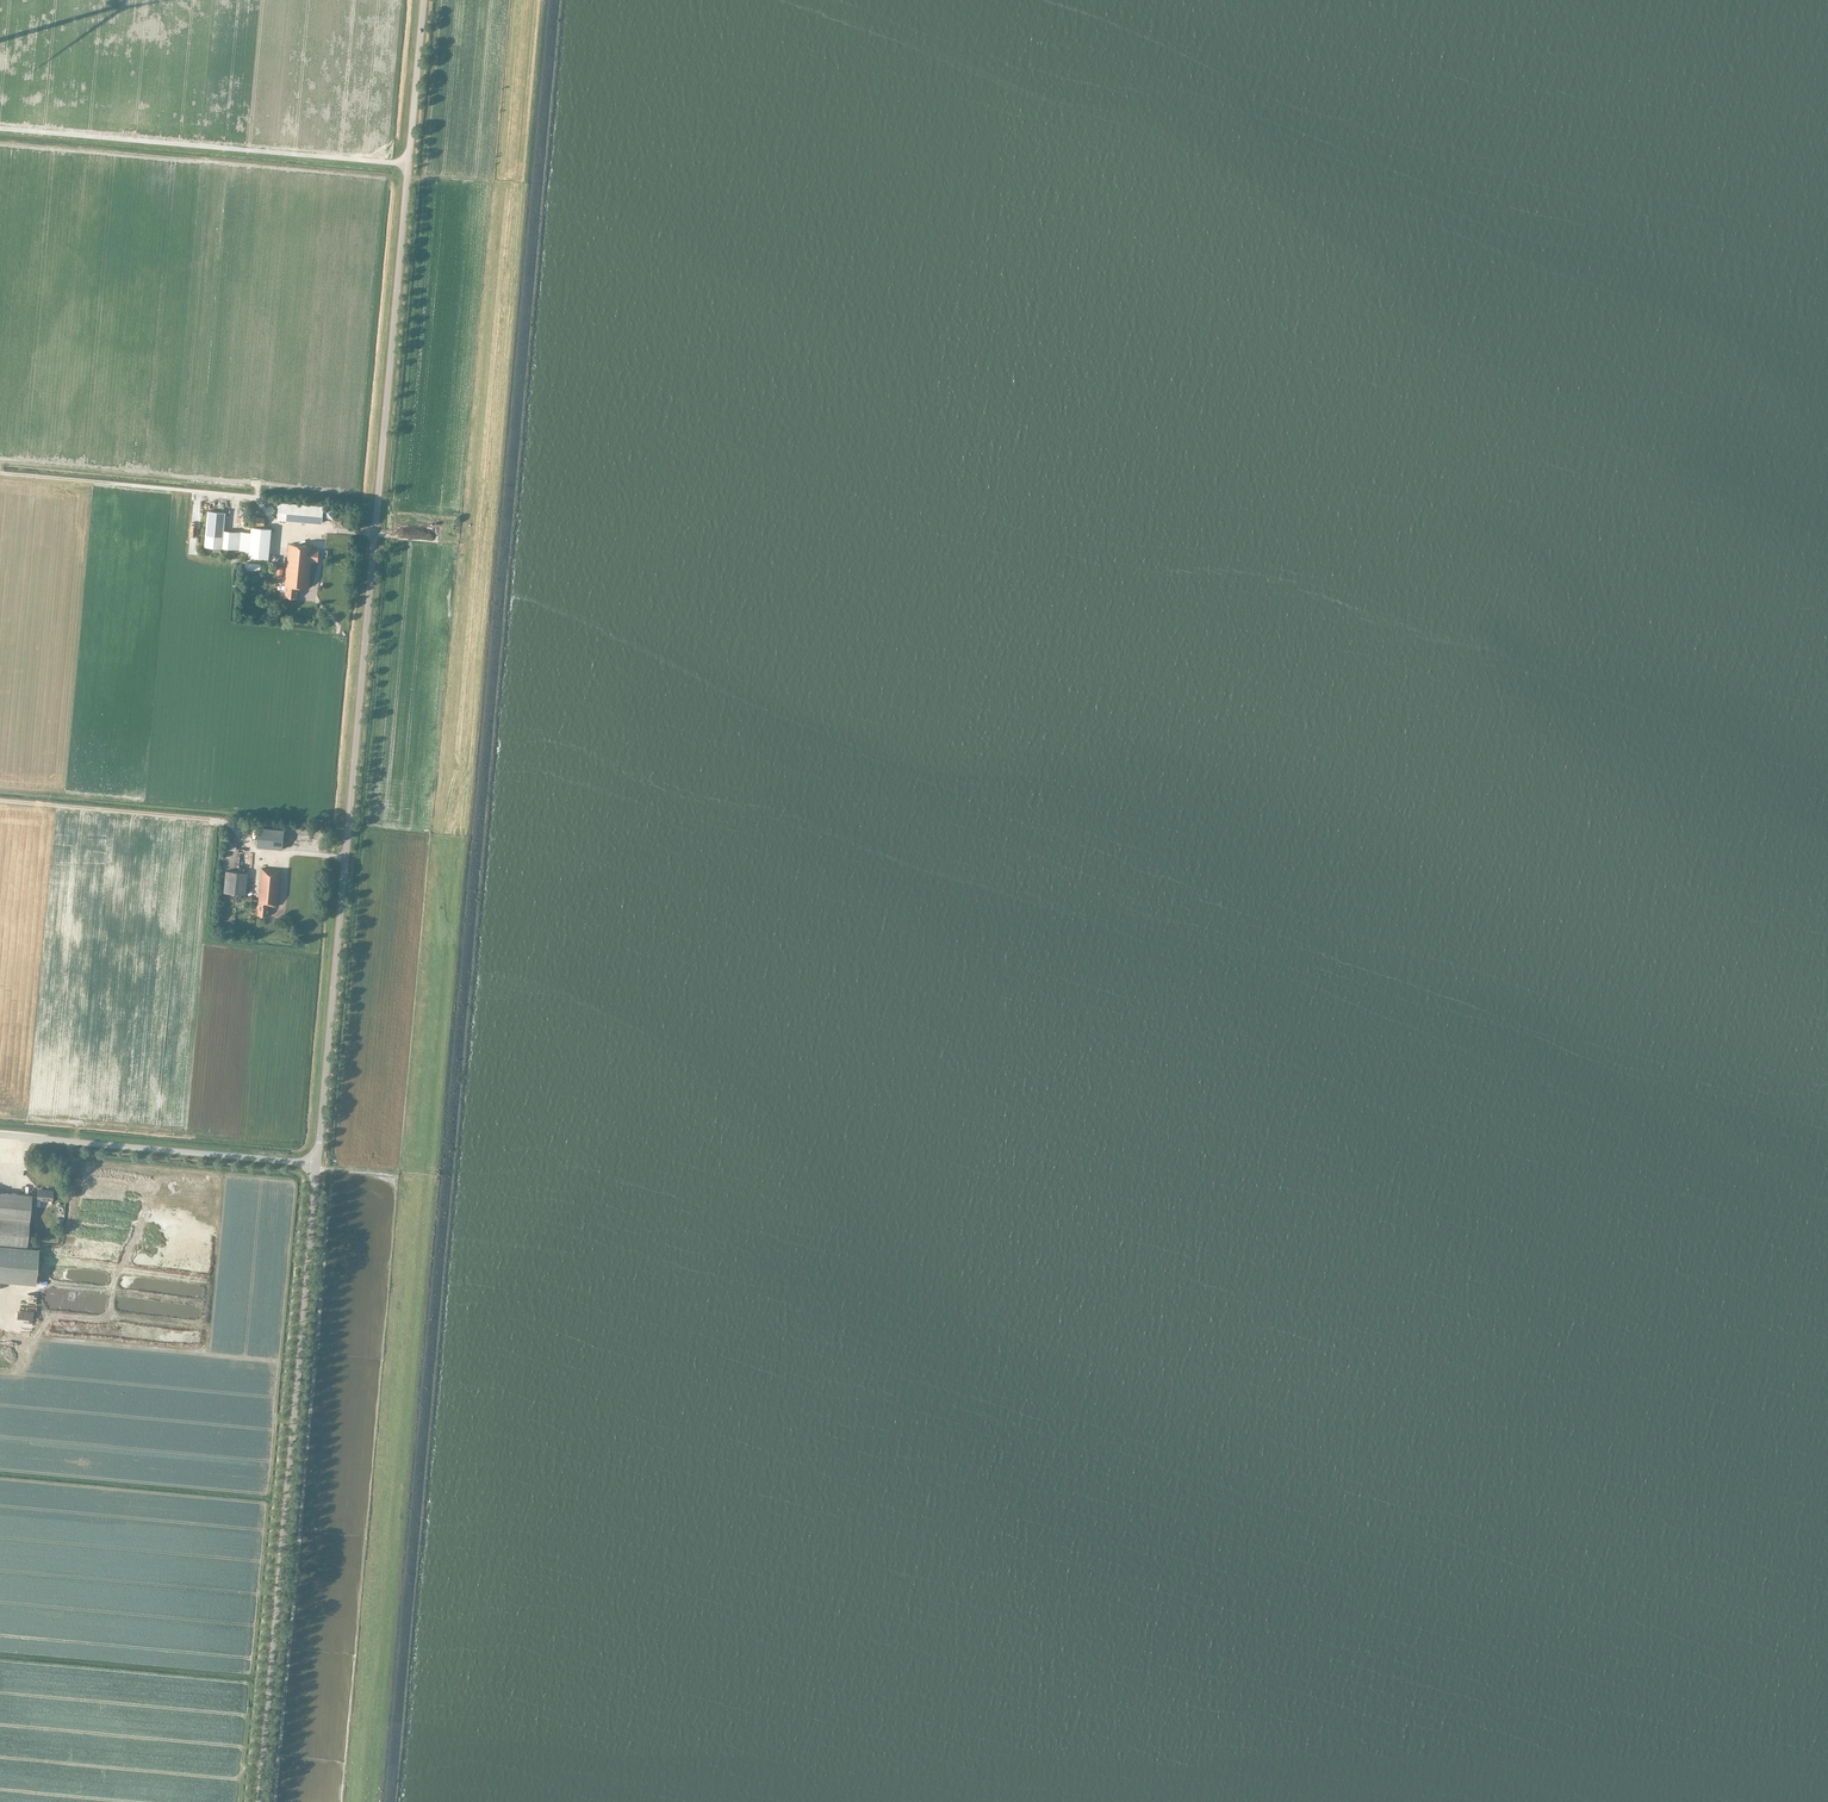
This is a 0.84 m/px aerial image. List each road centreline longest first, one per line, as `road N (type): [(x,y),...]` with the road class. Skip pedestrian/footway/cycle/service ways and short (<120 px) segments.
road 1 (tertiary): [(317,1165),(423,0)]
road 2 (tertiary): [(260,1801),(317,1165)]
road 3 (unclassified): [(0,1136),(317,1165)]

